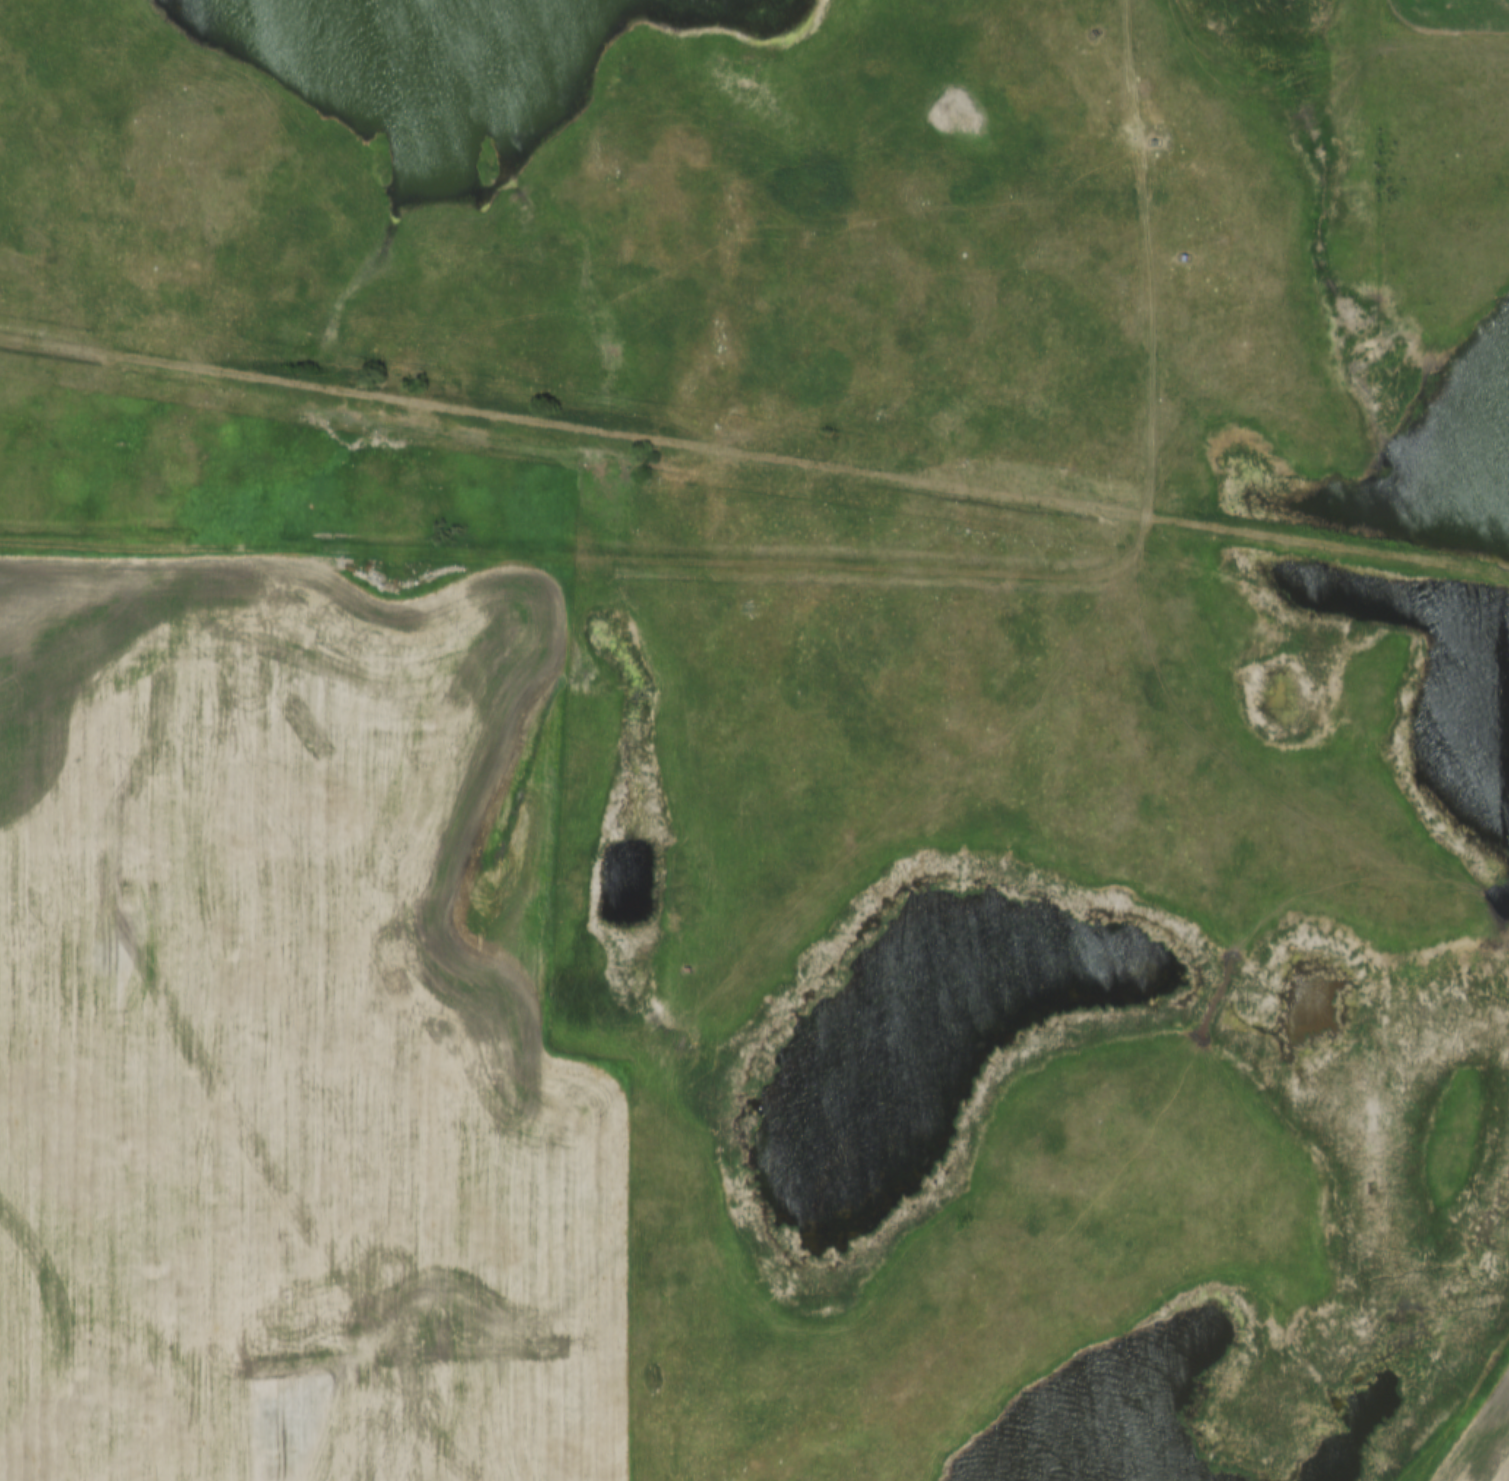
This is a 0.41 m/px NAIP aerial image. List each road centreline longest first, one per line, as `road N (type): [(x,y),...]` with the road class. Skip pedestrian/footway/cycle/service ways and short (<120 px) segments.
road 1 (track): [(0,568),(848,568),(1508,664)]

